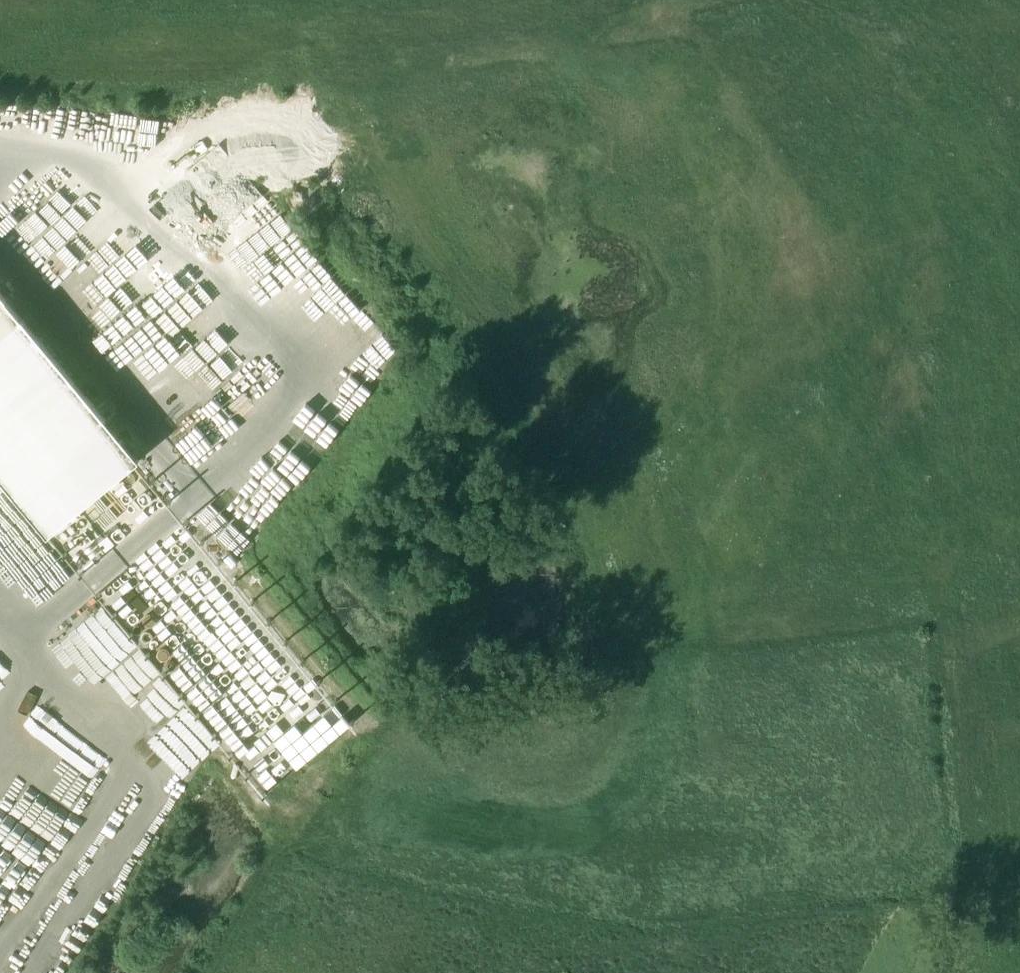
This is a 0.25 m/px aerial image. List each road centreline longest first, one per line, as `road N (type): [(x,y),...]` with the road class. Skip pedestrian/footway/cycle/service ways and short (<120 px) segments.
road 1 (track): [(936,627),(961,972)]
road 2 (track): [(206,972),(273,861),(296,847)]

